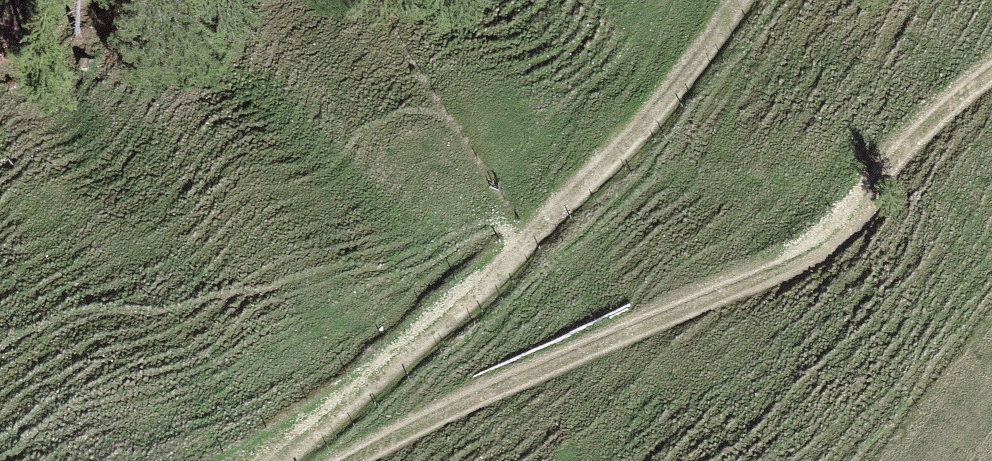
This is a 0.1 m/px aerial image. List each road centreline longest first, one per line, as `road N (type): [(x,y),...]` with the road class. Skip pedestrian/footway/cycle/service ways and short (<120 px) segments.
road 1 (track): [(349,460),(492,388),(817,244),(845,221),(899,149),(991,68)]
road 2 (track): [(740,0),(683,74),(538,224),(396,360),(271,460)]

